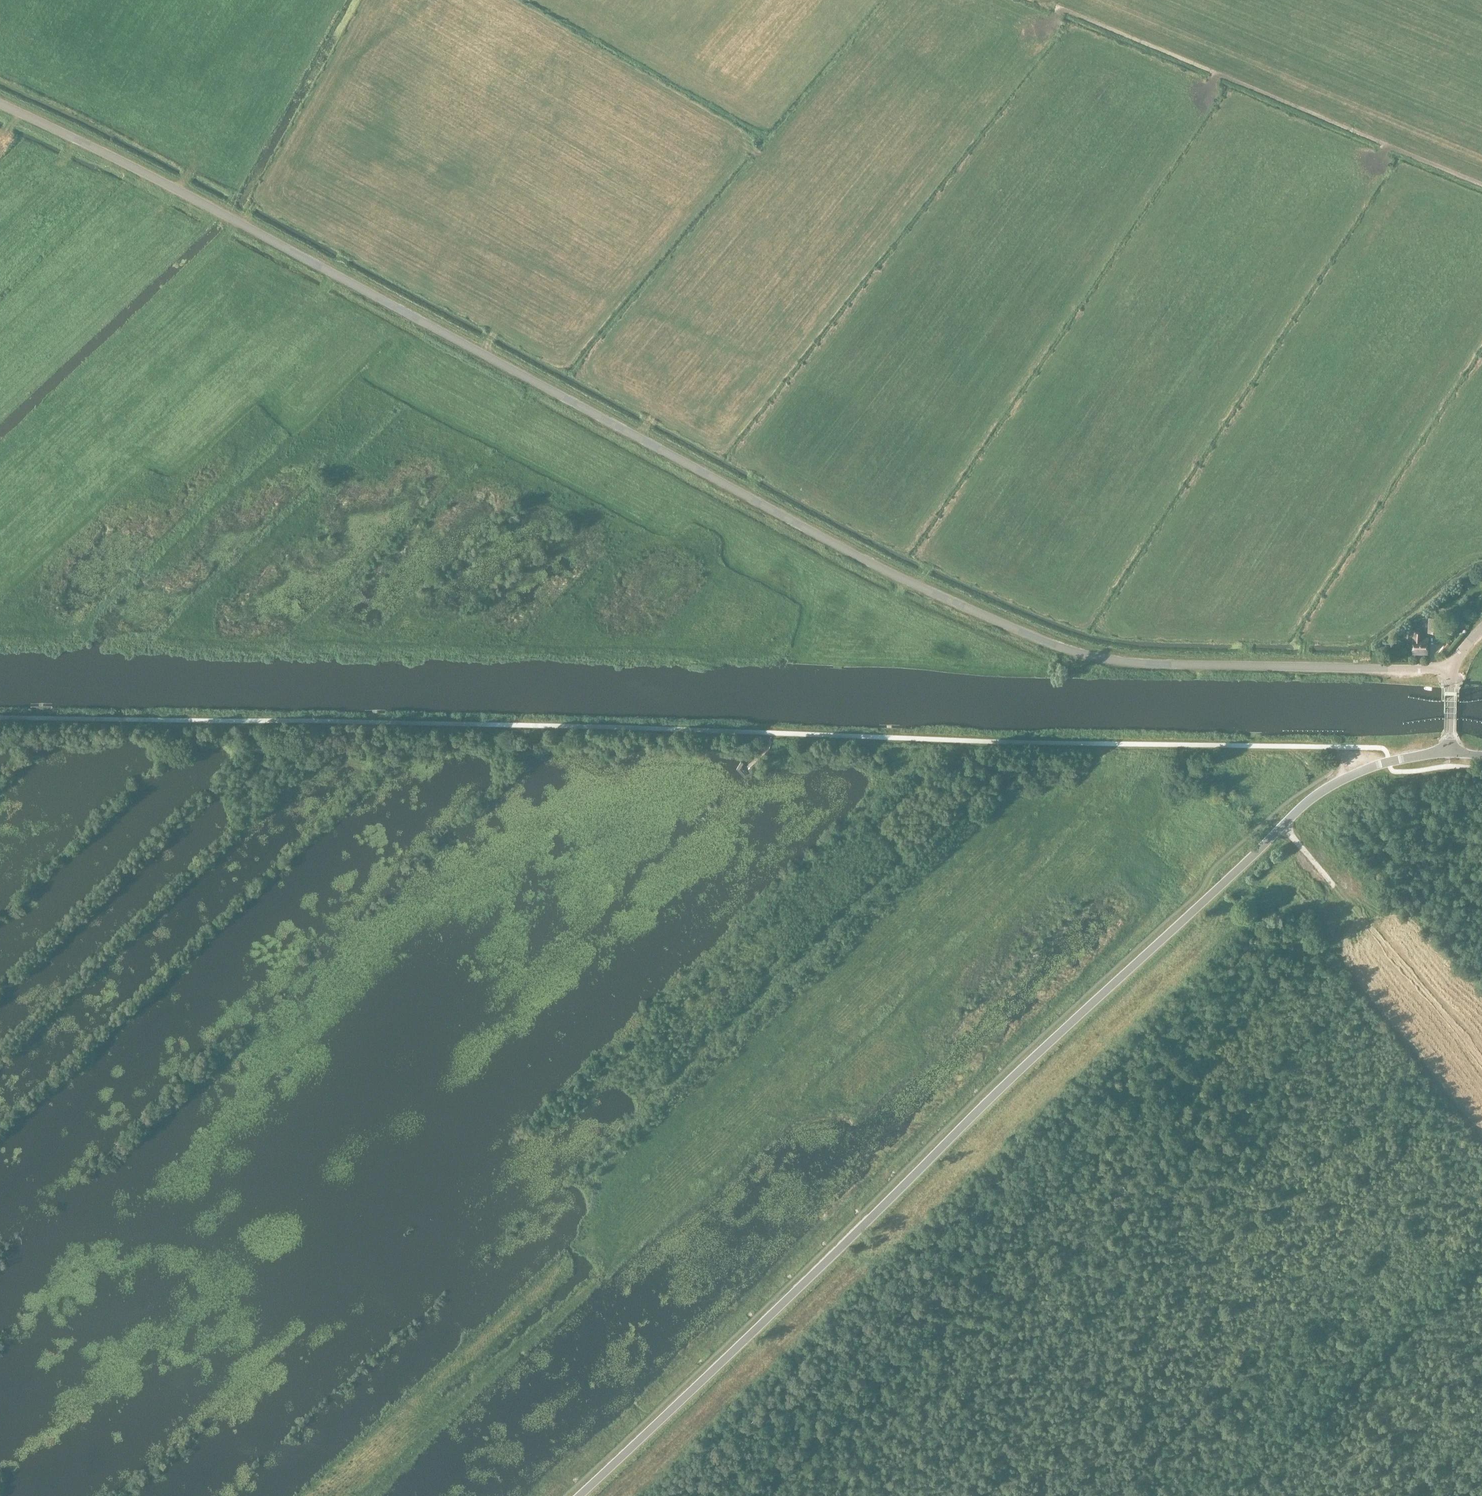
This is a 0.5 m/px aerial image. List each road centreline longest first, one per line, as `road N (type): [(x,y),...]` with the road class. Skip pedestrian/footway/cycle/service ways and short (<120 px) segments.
road 1 (tertiary): [(1451,669),(1128,663),(1045,641),(876,565),(0,103)]
road 2 (track): [(1360,771),(1349,755),(1309,751),(0,722)]
road 3 (tertiary): [(578,1495),(1308,800),(1368,768),(1448,752)]
road 4 (track): [(1057,8),(1481,186)]
road 5 (track): [(1333,888),(1481,1060)]

